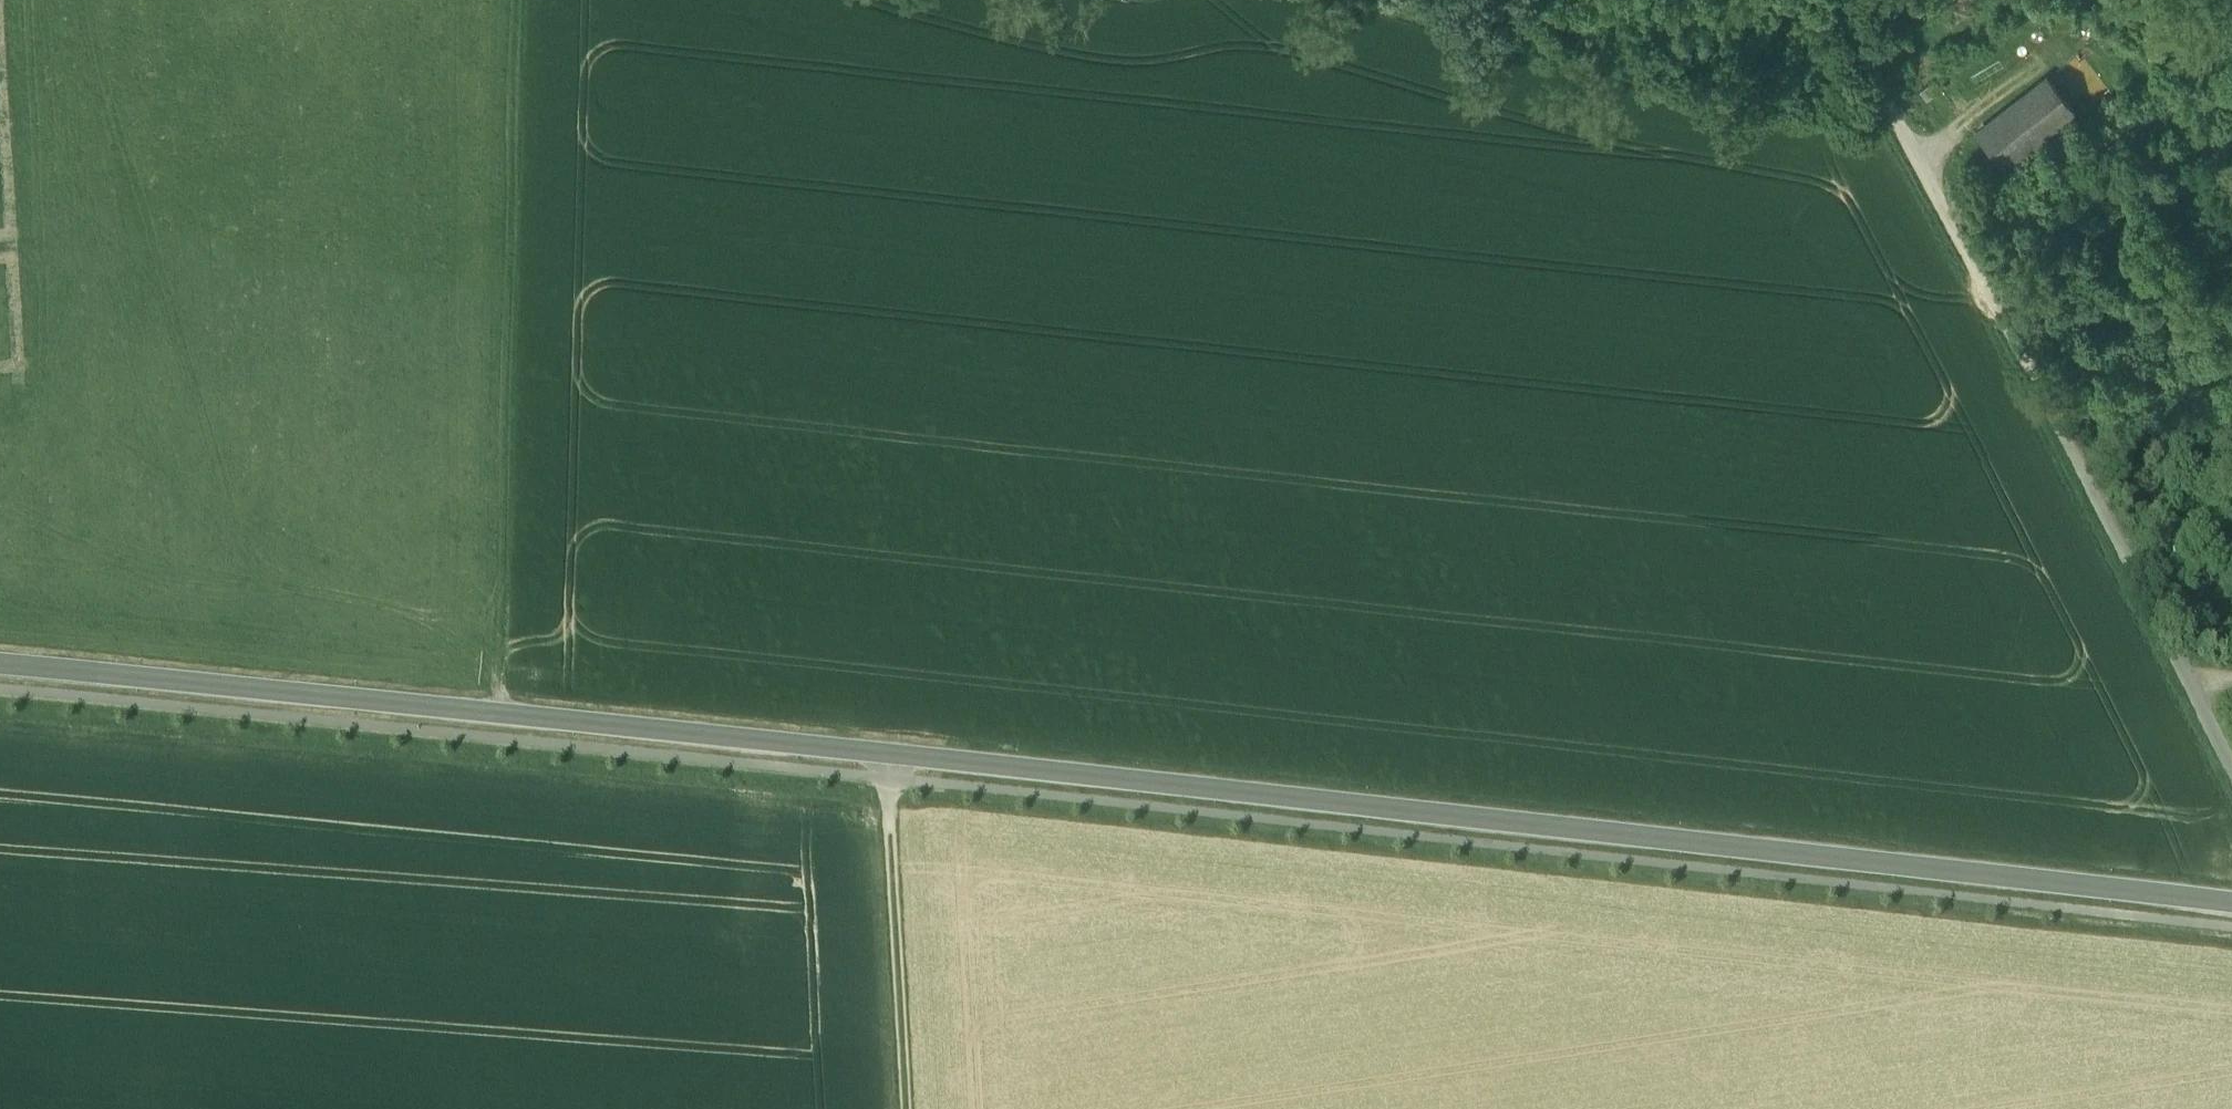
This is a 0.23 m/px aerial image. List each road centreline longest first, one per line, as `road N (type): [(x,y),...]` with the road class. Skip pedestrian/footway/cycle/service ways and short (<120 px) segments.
road 1 (secondary): [(0,667),(883,754),(2231,904)]
road 2 (track): [(883,754),(907,1108)]

